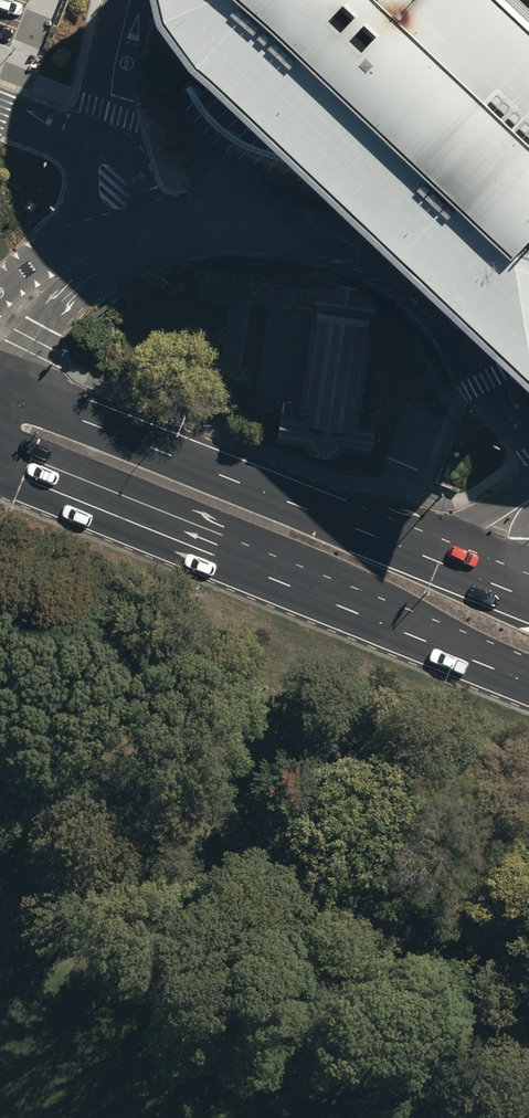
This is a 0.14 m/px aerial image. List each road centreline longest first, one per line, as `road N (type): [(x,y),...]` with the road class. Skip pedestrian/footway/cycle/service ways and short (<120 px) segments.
road 1 (secondary): [(528,681),(0,469)]
road 2 (secondary): [(0,388),(528,598)]

